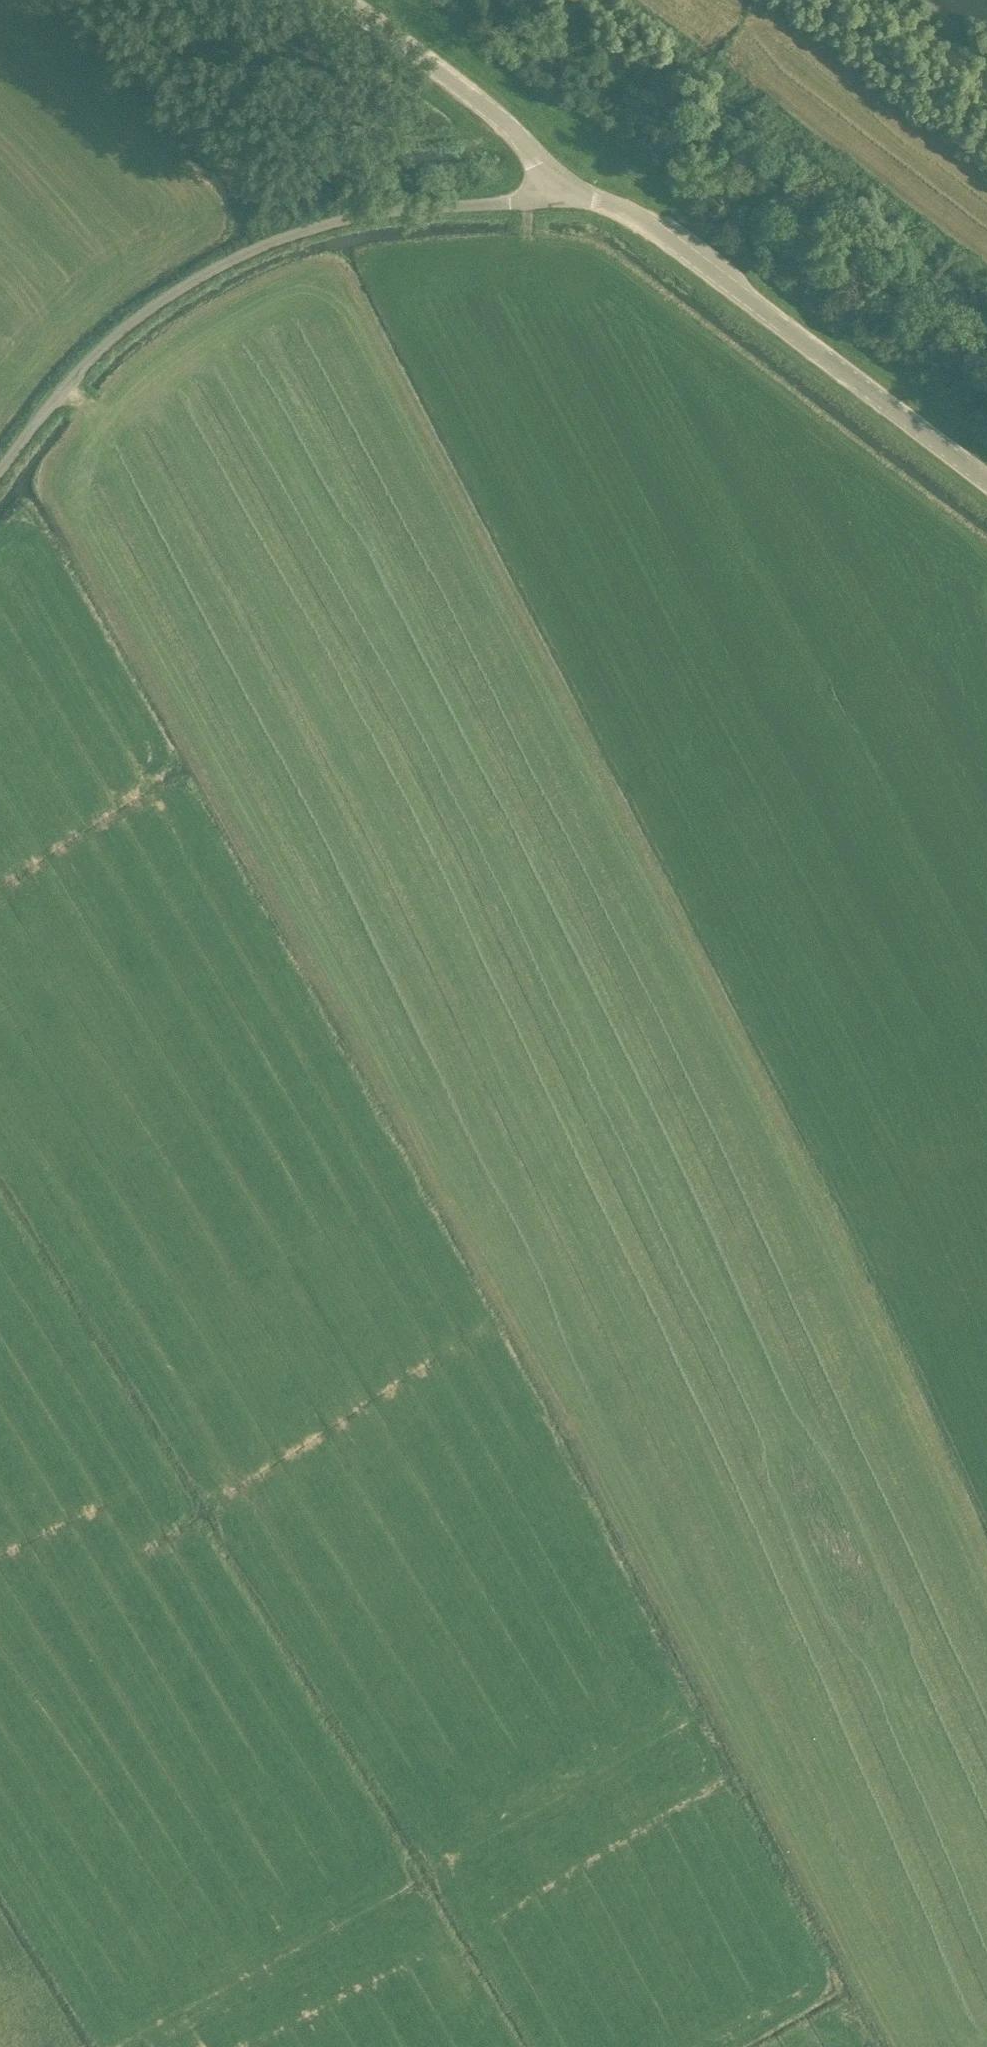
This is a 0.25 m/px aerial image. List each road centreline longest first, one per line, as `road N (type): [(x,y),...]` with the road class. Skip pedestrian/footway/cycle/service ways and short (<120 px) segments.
road 1 (unclassified): [(0,479),(94,363),(221,268),(334,220),(531,199),(561,180)]
road 2 (unclassified): [(986,484),(650,226),(561,180)]
road 3 (unclassified): [(561,180),(452,79),(346,0)]

